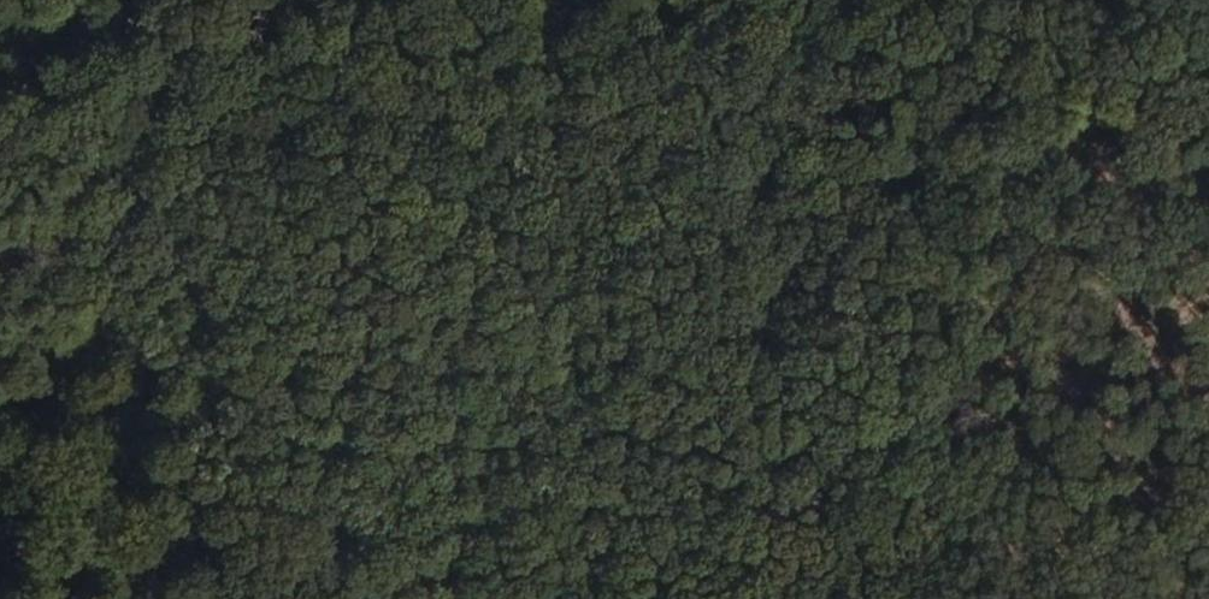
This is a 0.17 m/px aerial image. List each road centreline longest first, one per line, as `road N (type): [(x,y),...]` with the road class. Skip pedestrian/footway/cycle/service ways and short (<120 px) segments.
road 1 (track): [(0,21),(519,148),(615,159),(699,184),(876,207),(927,221),(924,295),(909,355),(846,405),(759,434),(592,416),(442,432),(375,428),(301,410),(155,422),(90,457),(31,579),(33,598)]
road 2 (track): [(927,221),(1027,0)]

